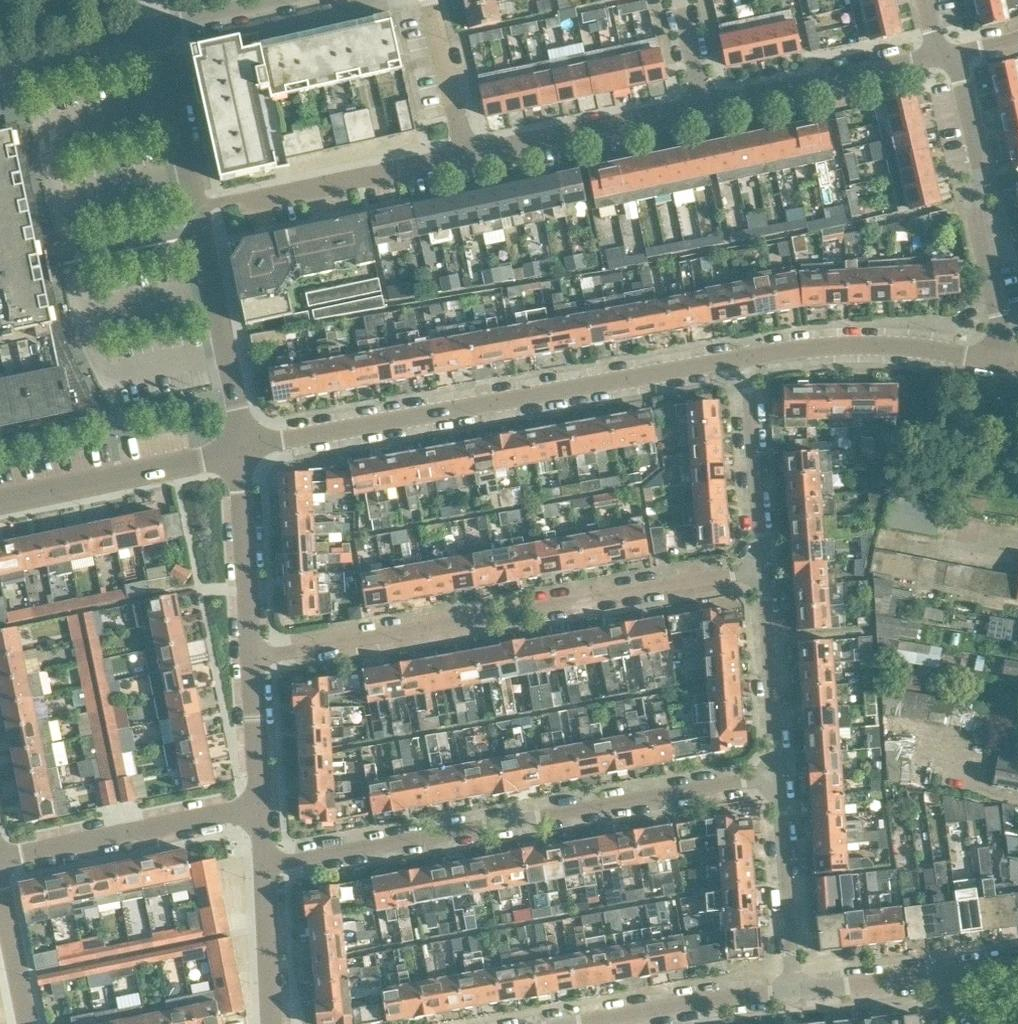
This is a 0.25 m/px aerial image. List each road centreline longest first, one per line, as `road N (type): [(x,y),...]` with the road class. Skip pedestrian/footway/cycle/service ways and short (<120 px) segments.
road 1 (residential): [(265,866),(782,767)]
road 2 (residential): [(770,567),(255,659)]
road 3 (residential): [(751,356),(243,449)]
road 4 (residential): [(998,361),(1000,318),(973,211),(981,169),(954,54)]
road 5 (residential): [(197,214),(466,157)]
road 6 (residential): [(0,862),(260,808)]
road 7 (residential): [(998,361),(891,346),(751,356)]
road 8 (residential): [(243,449),(0,499)]
road 9 (residential): [(466,157),(705,106)]
road 10 (residential): [(243,449),(197,214)]
road 11 (residential): [(705,106),(938,57)]
road 12 (residential): [(782,767),(793,990)]
road 13 (residential): [(574,1023),(793,990)]
road 14 (residential): [(751,356),(770,567)]
road 15 (residential): [(255,659),(243,449)]
road 16 (residential): [(770,567),(782,767)]
road 17 (residential): [(197,214),(158,28)]
road 18 (residential): [(0,64),(158,28)]
road 19 (residential): [(466,157),(430,0)]
road 20 (residential): [(272,1023),(265,866)]
road 21 (residential): [(793,990),(944,975)]
road 22 (residential): [(260,808),(255,659)]
road 23 (residential): [(29,1023),(0,882)]
road 24 (residential): [(158,28),(282,0)]

